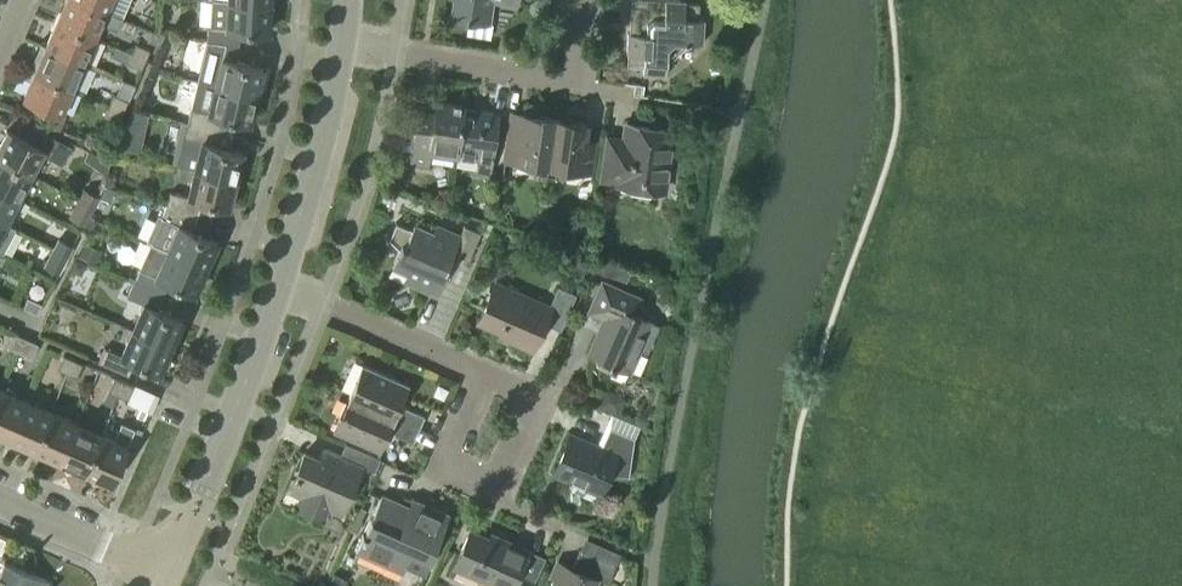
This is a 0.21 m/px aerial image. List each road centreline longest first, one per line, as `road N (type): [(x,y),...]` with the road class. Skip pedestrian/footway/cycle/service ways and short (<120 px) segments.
road 1 (tertiary): [(169,574),(279,287)]
road 2 (tertiary): [(279,287),(342,47)]
road 3 (residential): [(342,47),(569,82)]
road 4 (residential): [(279,287),(483,374)]
road 5 (residential): [(0,503),(169,574)]
road 6 (residential): [(483,374),(442,466),(500,490)]
road 7 (residential): [(500,490),(540,398),(483,374)]

